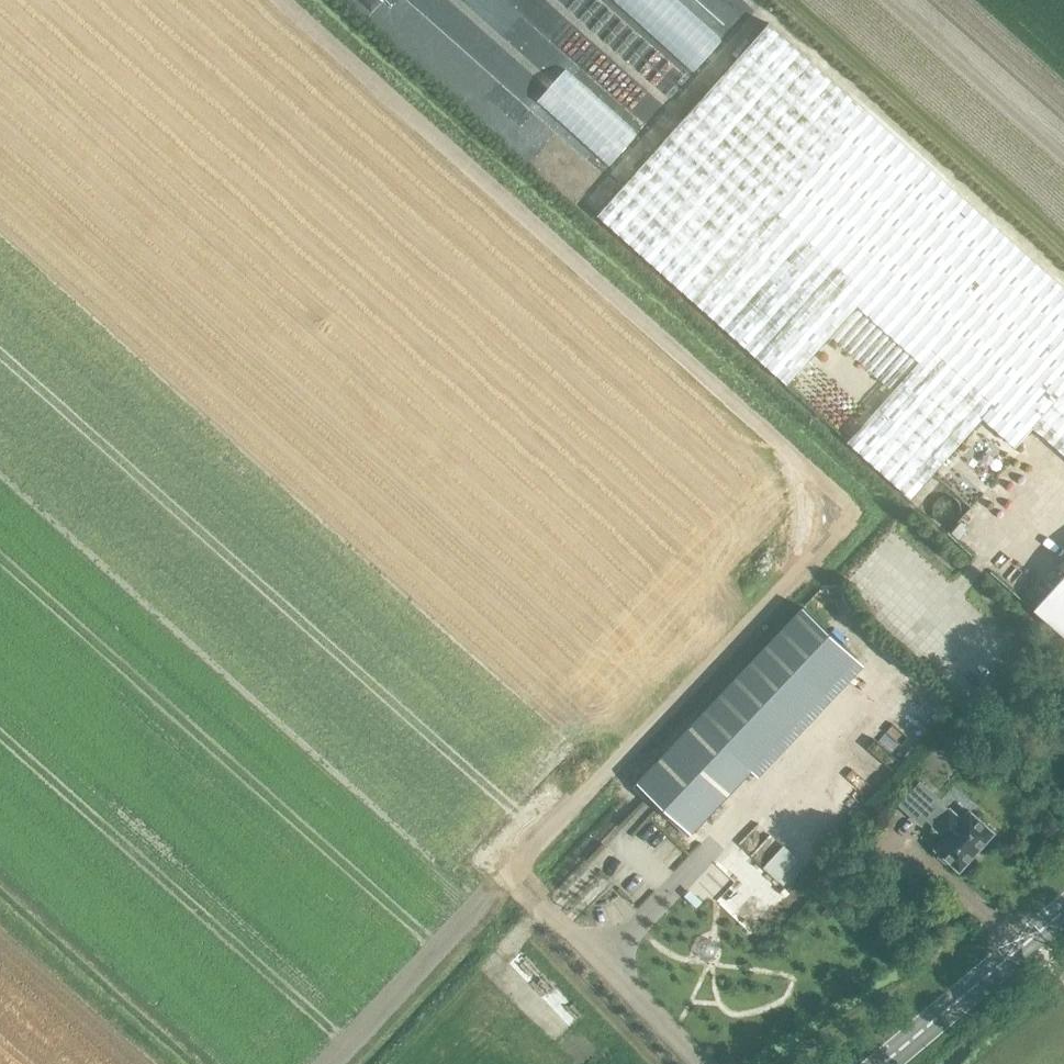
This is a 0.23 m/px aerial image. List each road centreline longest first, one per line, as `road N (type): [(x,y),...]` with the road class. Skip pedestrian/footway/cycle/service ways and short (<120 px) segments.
road 1 (secondary): [(883,1063),(1063,912)]

